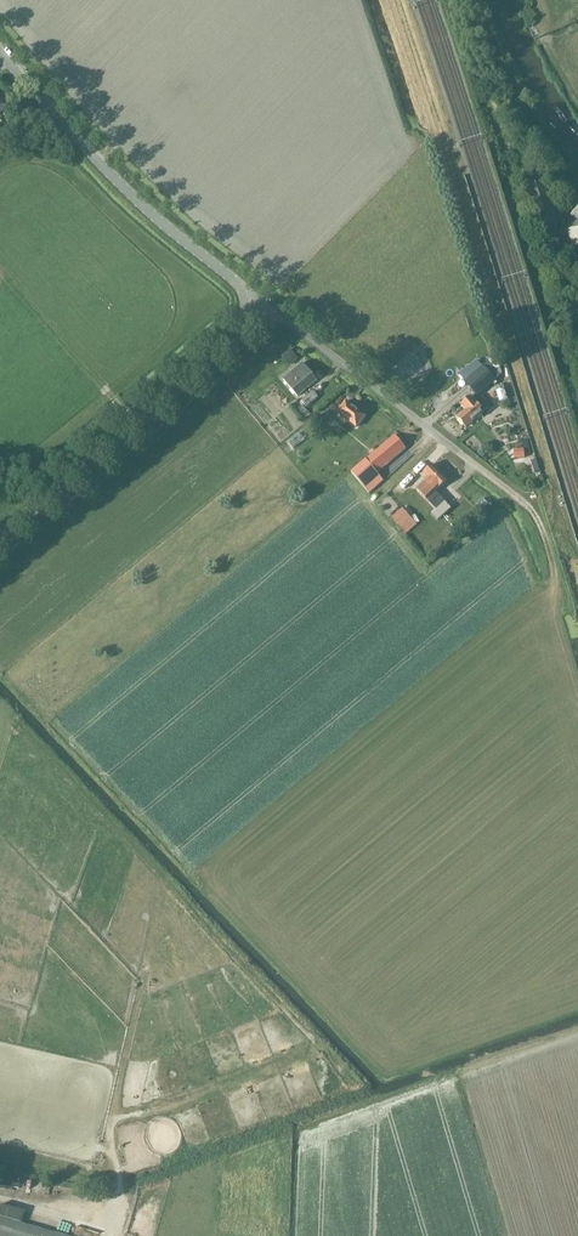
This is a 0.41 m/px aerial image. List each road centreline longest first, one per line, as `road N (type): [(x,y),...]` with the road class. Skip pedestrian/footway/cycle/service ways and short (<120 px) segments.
road 1 (unclassified): [(261,307),(116,179),(0,48)]
road 2 (unclassified): [(0,528),(261,307)]
road 3 (unclassified): [(519,497),(261,307)]

